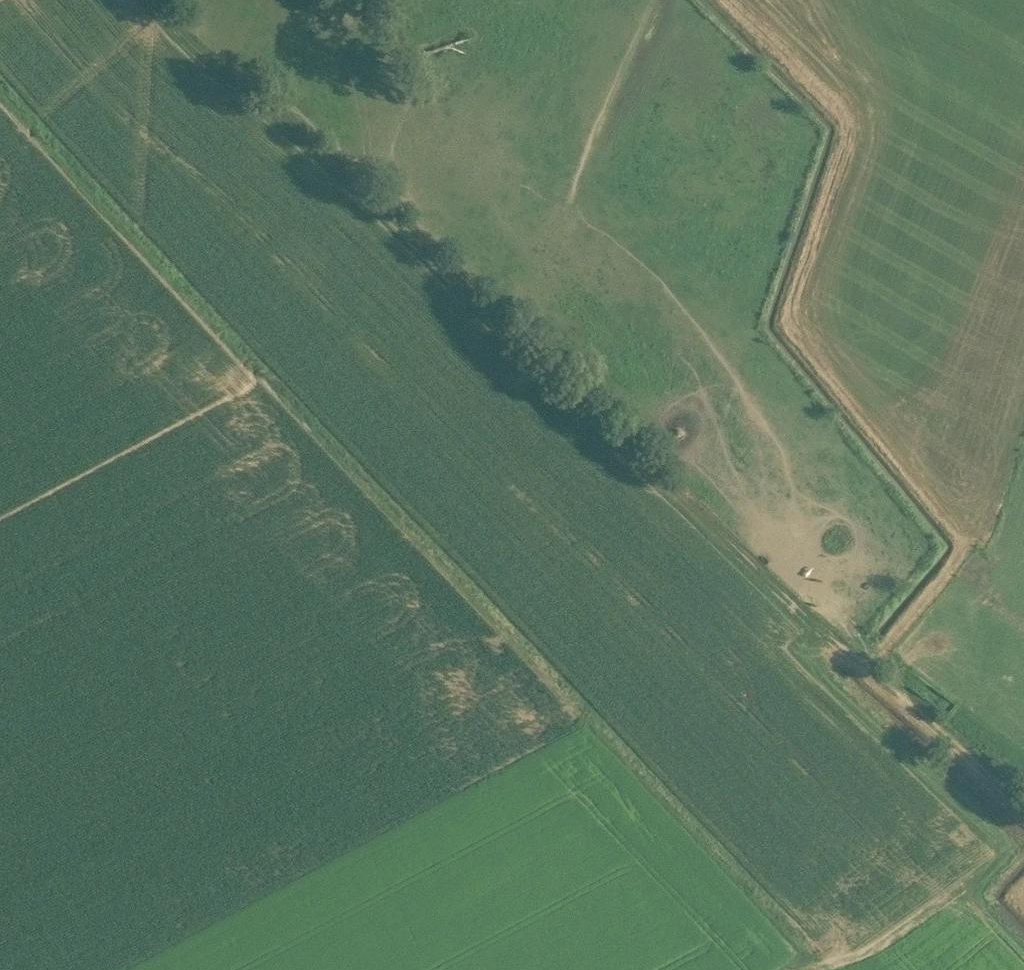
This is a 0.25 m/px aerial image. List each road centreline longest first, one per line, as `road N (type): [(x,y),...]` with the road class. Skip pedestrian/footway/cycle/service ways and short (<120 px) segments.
road 1 (track): [(1023,807),(163,0)]

